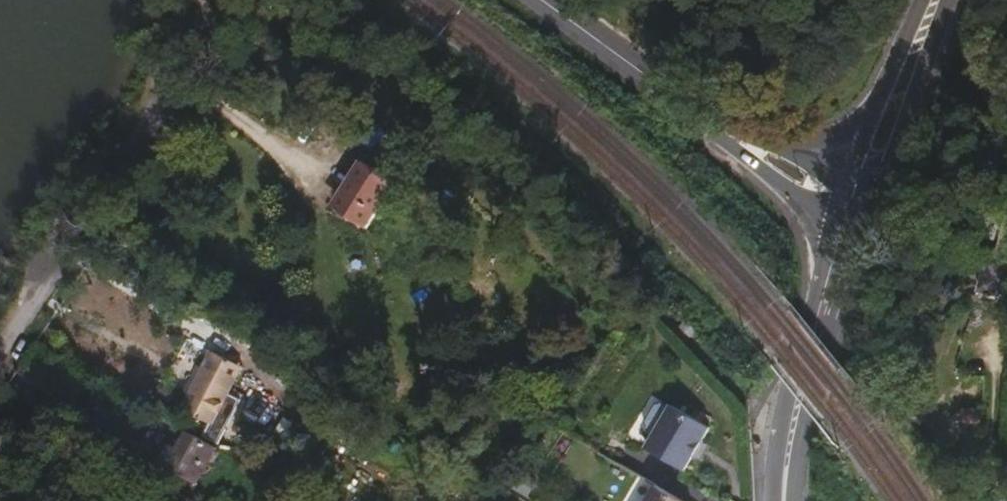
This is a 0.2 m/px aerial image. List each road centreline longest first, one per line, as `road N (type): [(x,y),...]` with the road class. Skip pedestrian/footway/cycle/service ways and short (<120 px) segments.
road 1 (primary): [(784,500),(797,397),(837,239)]
road 2 (unclassified): [(732,137),(531,0)]
road 3 (primary): [(867,154),(922,0)]
road 4 (unclassified): [(732,137),(837,239)]
road 5 (unclassified): [(867,154),(809,159),(732,137)]

